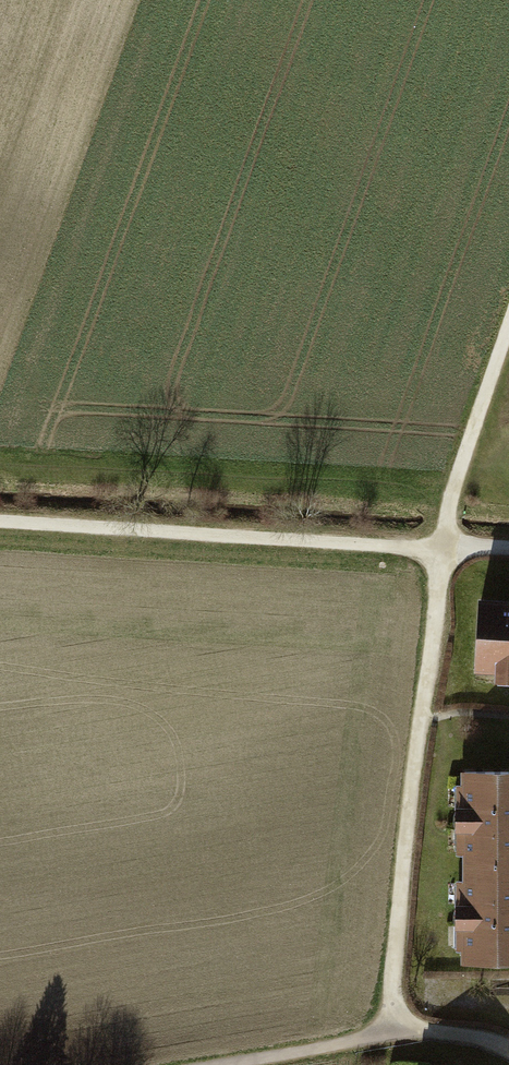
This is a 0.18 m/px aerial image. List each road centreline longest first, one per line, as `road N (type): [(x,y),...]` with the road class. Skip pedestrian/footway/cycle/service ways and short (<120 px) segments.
road 1 (track): [(385,1027),(442,546),(508,324)]
road 2 (track): [(442,546),(0,515)]
road 3 (track): [(186,1064),(385,1027)]
road 4 (track): [(385,1027),(478,1037),(508,1048)]

